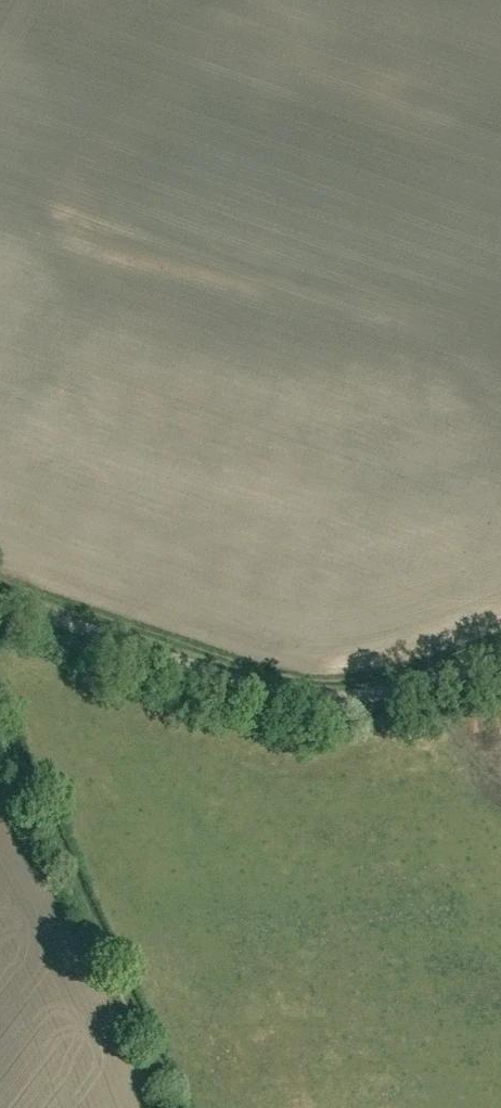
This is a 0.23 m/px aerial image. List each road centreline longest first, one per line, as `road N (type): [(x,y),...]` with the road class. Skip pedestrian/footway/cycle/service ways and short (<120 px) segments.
road 1 (unclassified): [(500,658),(397,691),(320,698),(224,678),(0,601)]

